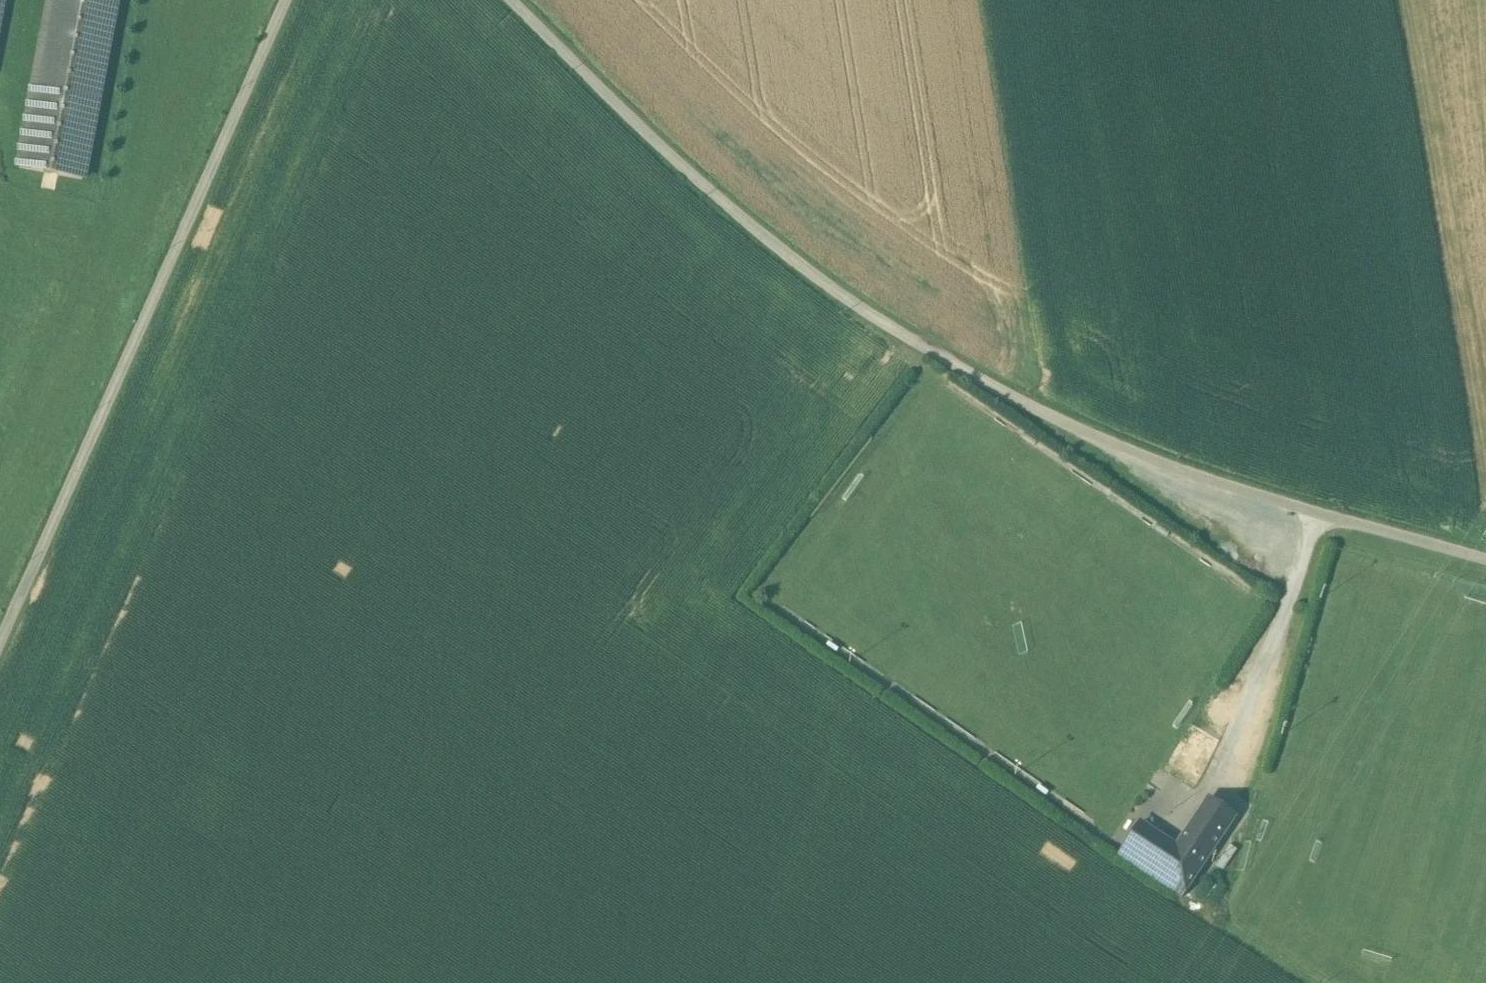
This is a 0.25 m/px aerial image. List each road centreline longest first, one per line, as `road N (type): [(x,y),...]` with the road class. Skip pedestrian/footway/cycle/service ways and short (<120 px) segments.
road 1 (unclassified): [(513,0),(629,114),(798,258),(939,361),(1115,441),(1485,551)]
road 2 (track): [(289,0),(0,643)]

